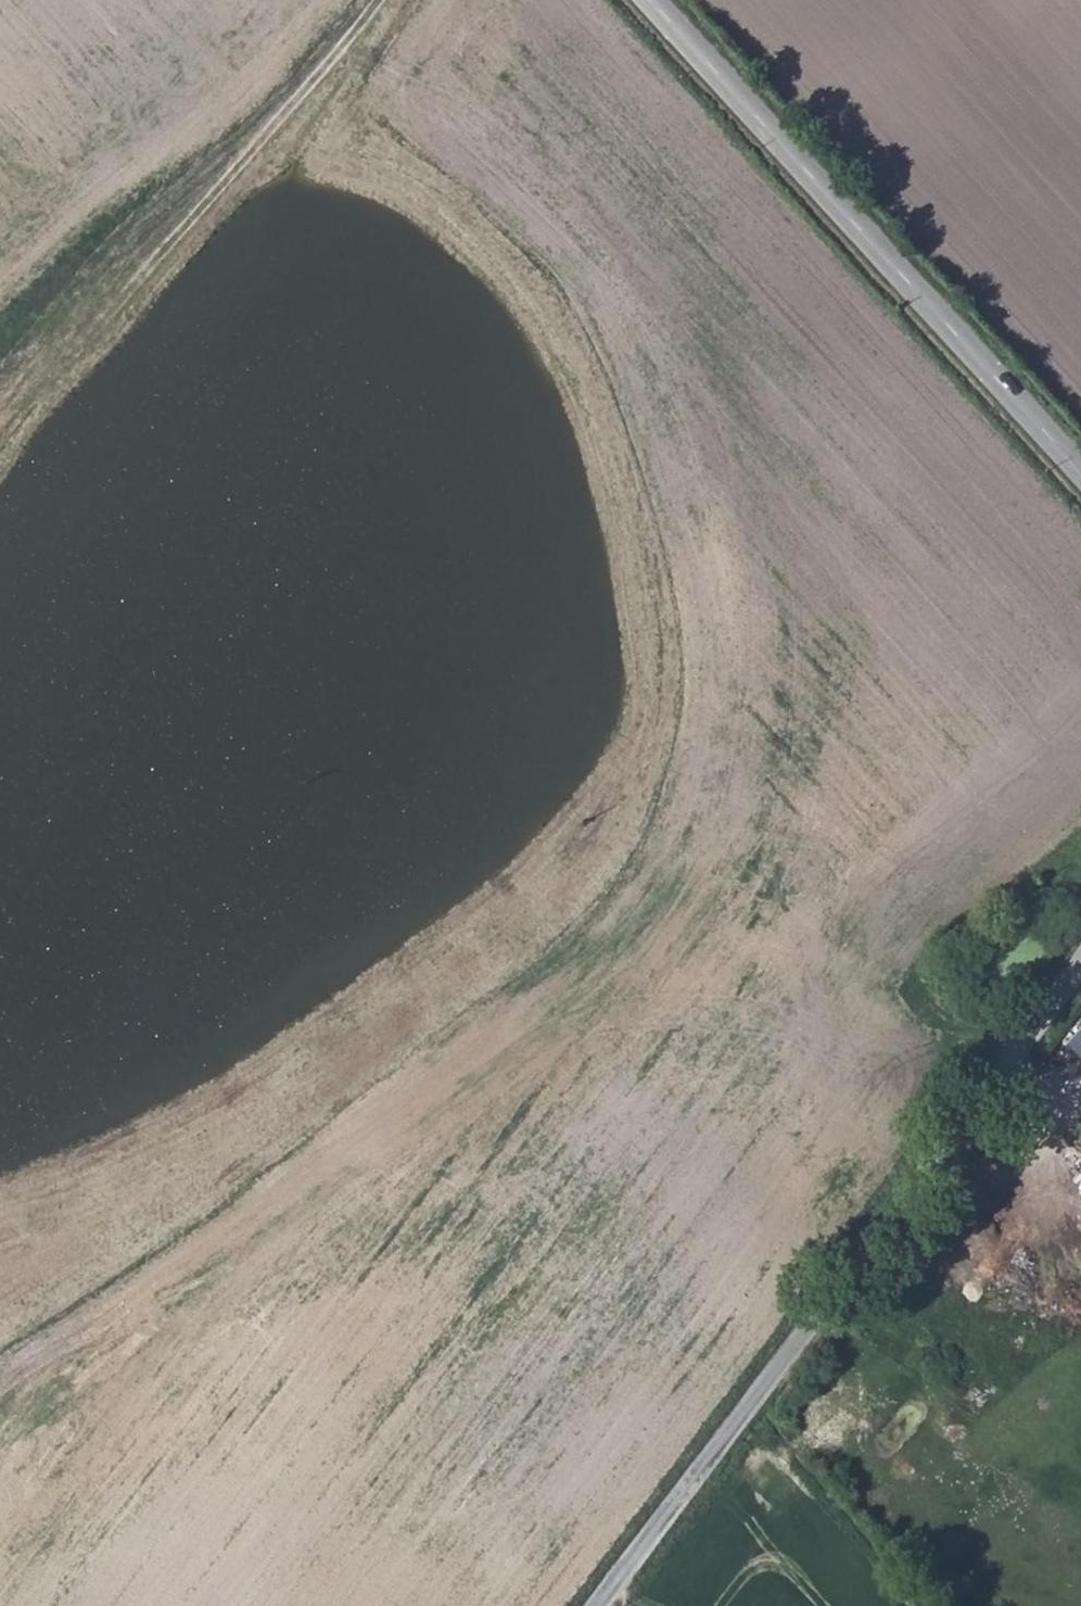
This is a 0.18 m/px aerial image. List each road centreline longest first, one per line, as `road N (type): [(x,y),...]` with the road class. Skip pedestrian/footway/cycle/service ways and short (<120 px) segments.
road 1 (unclassified): [(1080,960),(594,1605)]
road 2 (tertiary): [(1080,473),(648,0)]
road 3 (track): [(382,0),(359,34),(123,288),(0,468)]

